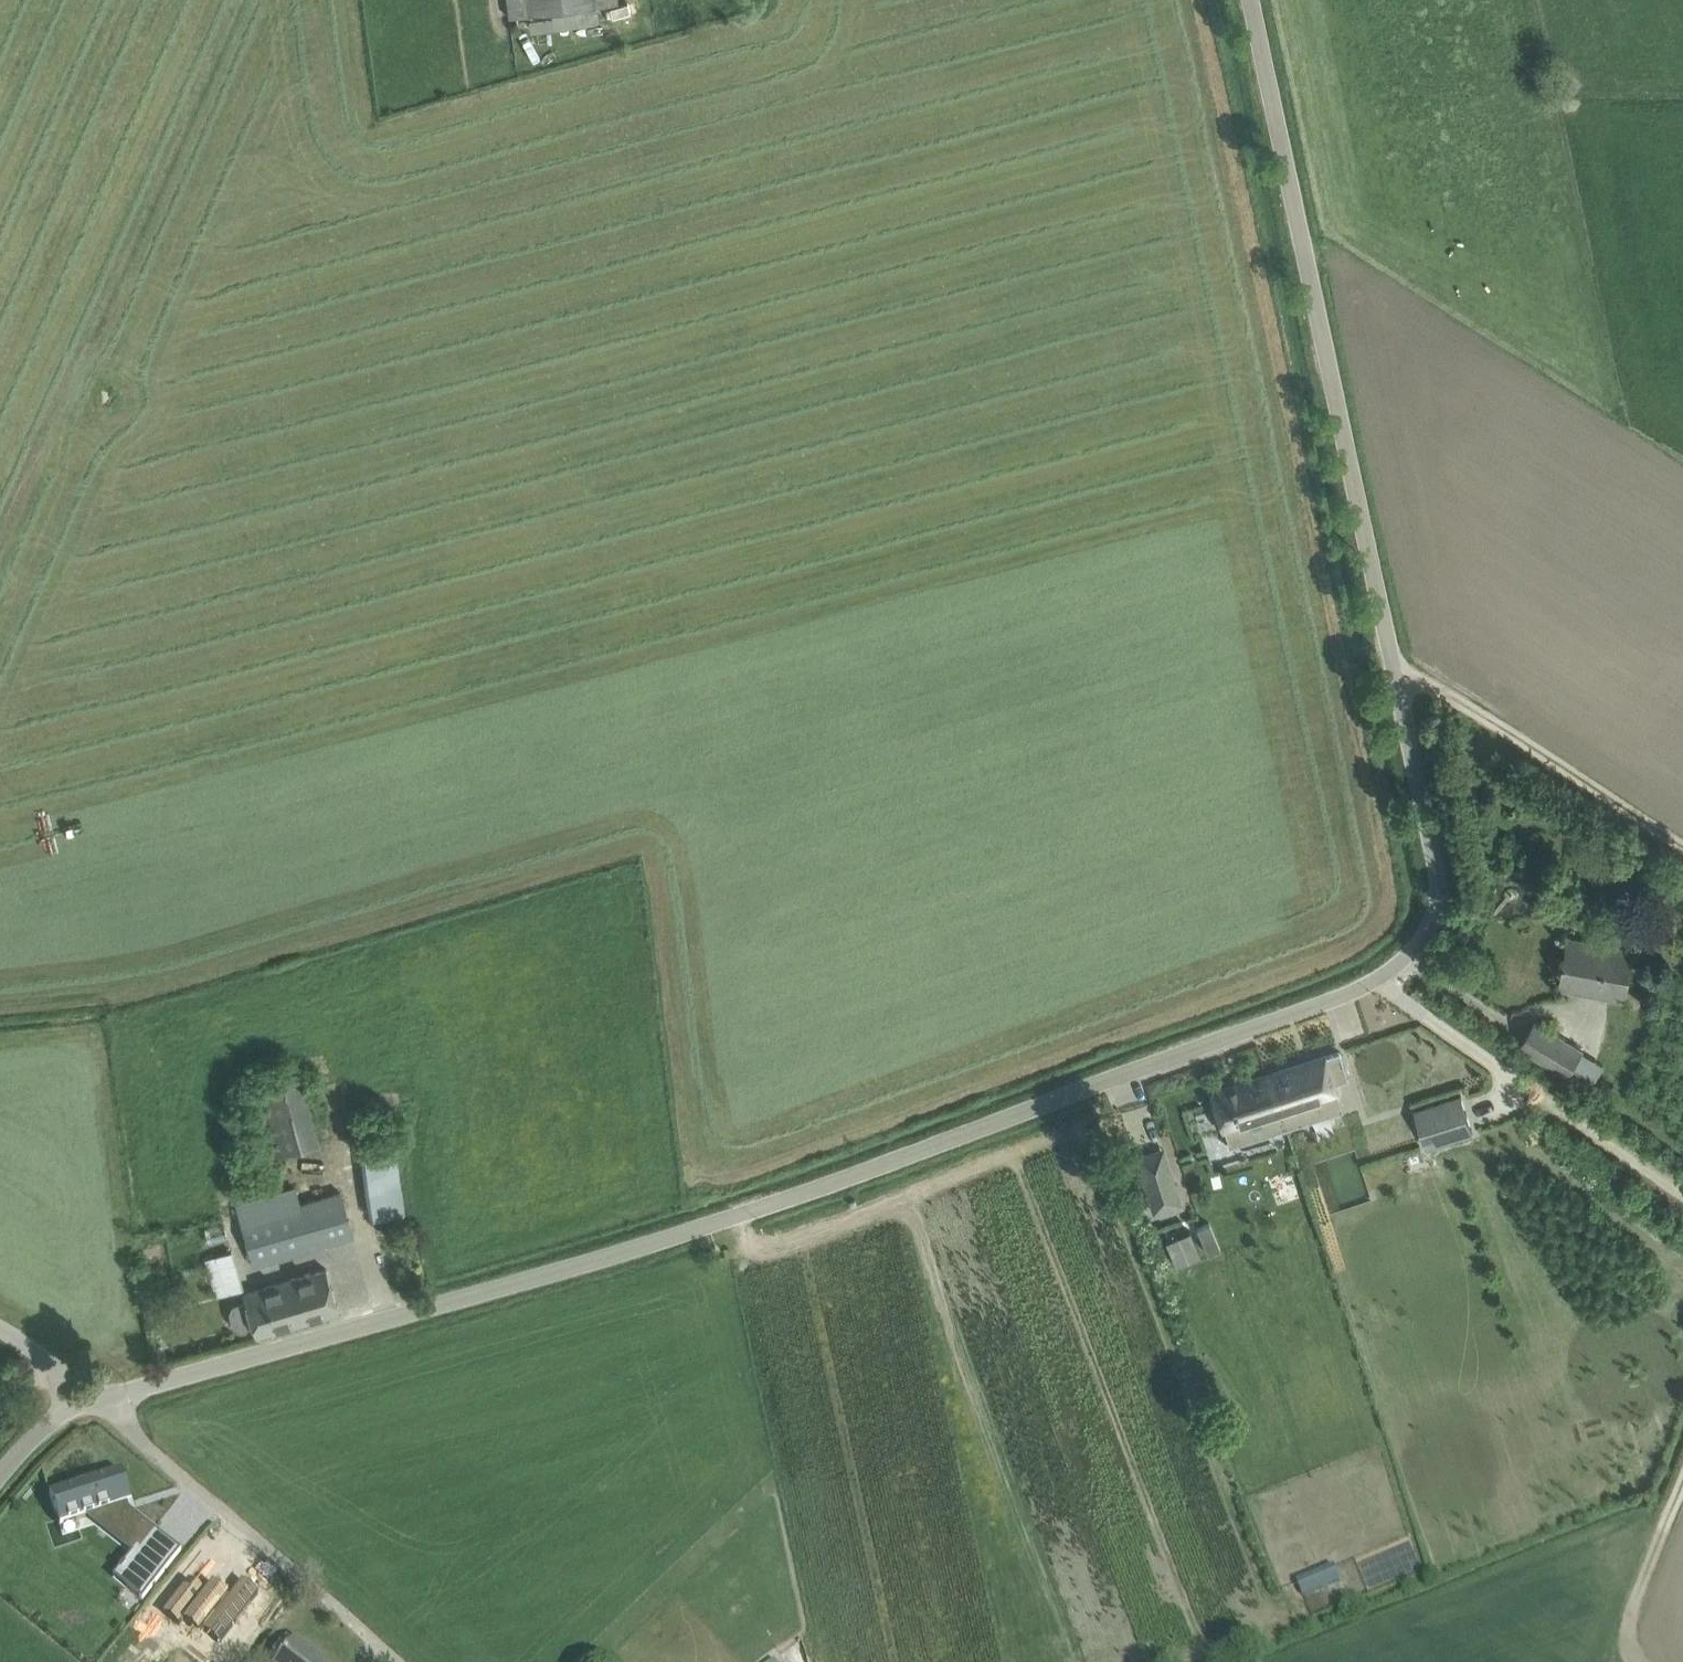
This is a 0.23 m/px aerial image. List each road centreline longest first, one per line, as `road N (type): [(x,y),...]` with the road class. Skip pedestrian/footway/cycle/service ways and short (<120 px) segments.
road 1 (unclassified): [(115,1392),(604,1257),(942,1143),(1361,988),(1421,942),(1438,901),(1434,853),(1251,0)]
road 2 (unclassified): [(115,1392),(144,1443),(394,1661)]
road 3 (track): [(1682,849),(1392,663)]
road 4 (track): [(1641,1661),(1631,1647),(1632,1612),(1682,1484)]

